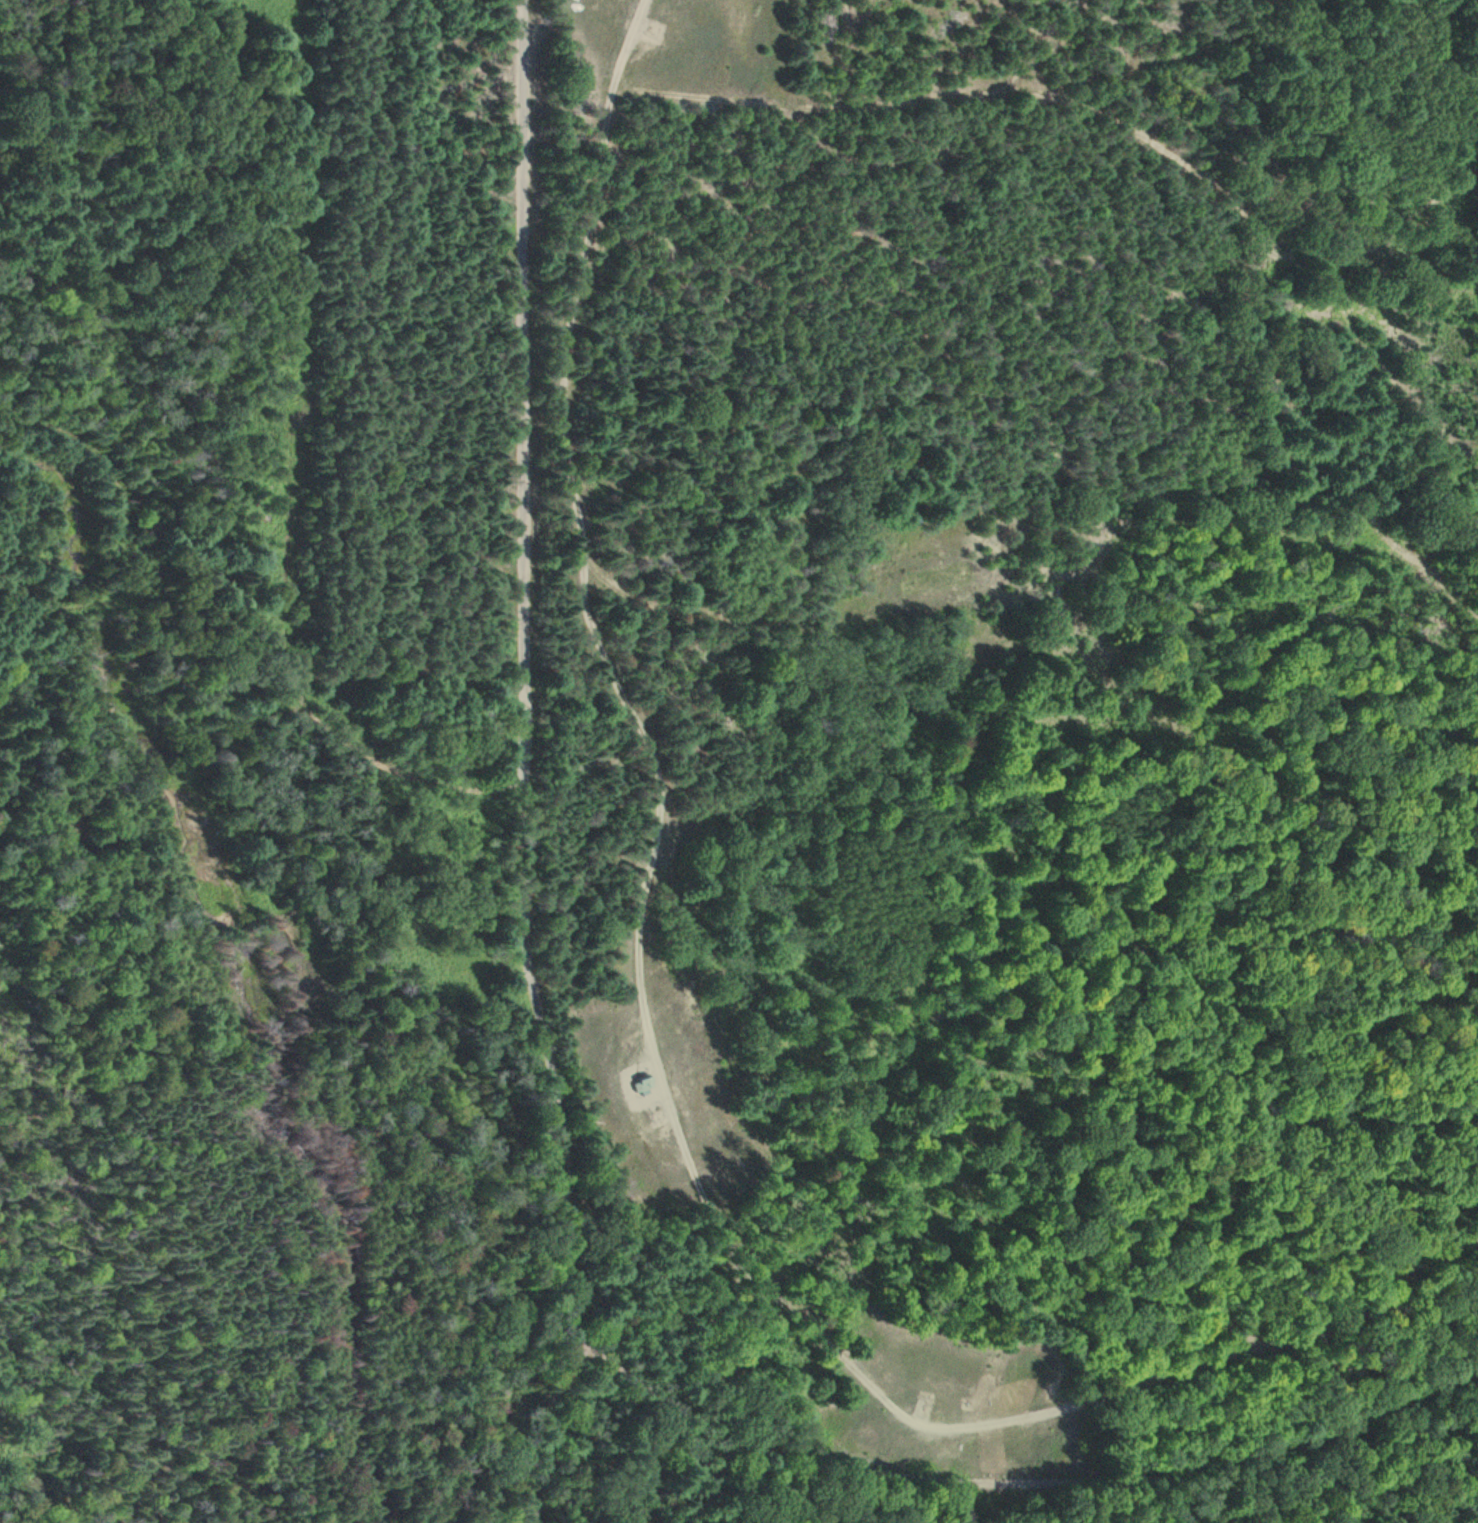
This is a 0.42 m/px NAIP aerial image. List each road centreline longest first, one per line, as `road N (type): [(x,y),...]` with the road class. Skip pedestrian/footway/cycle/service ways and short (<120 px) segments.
road 1 (residential): [(510,789),(526,765),(525,0)]
road 2 (track): [(302,703),(305,722),(276,715),(225,745),(187,735),(139,699),(106,645),(115,613),(141,602),(176,602),(214,614),(291,674),(302,703)]
road 3 (track): [(510,789),(417,783),(305,722)]

